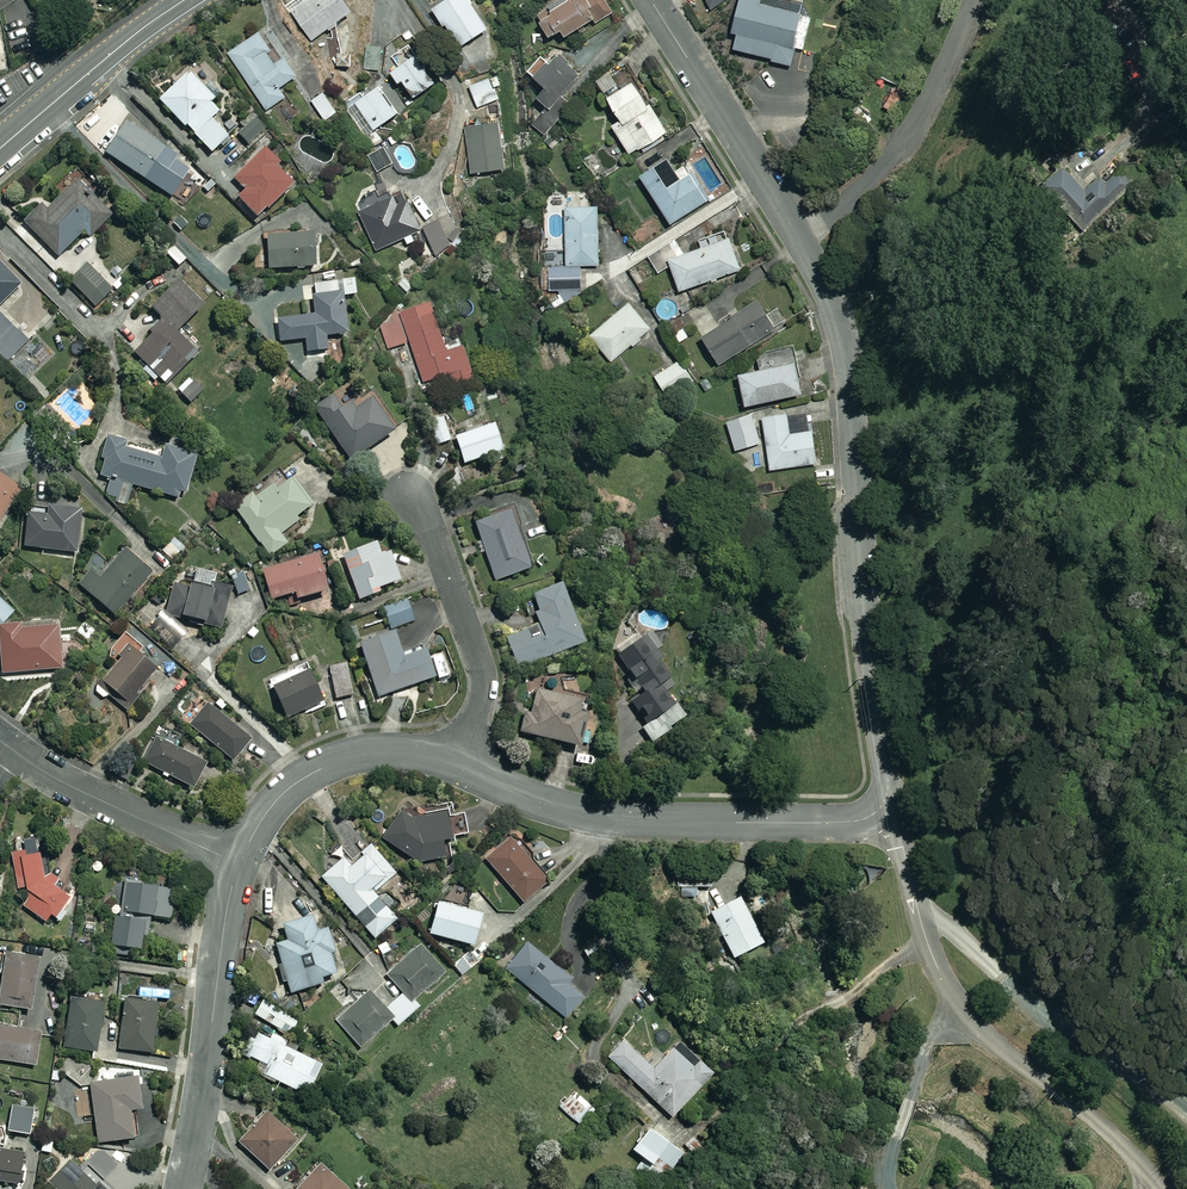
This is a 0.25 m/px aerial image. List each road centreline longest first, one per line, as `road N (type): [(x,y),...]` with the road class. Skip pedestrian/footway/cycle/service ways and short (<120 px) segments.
road 1 (residential): [(801,240),(836,307),(849,362),(867,629),(888,780)]
road 2 (residential): [(888,780),(941,977),(984,1031),(1087,1110),(1162,1188)]
road 3 (residential): [(888,780),(884,802),(863,820),(682,824),(572,812),(458,767)]
road 4 (residential): [(239,865),(184,1188)]
road 5 (residential): [(801,240),(899,148),(975,0)]
road 6 (residential): [(458,767),(479,702),(481,666),(438,539),(408,493)]
road 7 (residential): [(650,0),(801,240)]
road 8 (residential): [(458,767),(397,751),(326,766),(276,801),(239,865)]
road 9 (residential): [(0,741),(71,786),(239,865)]
road 10 (tertiary): [(183,0),(0,148)]

